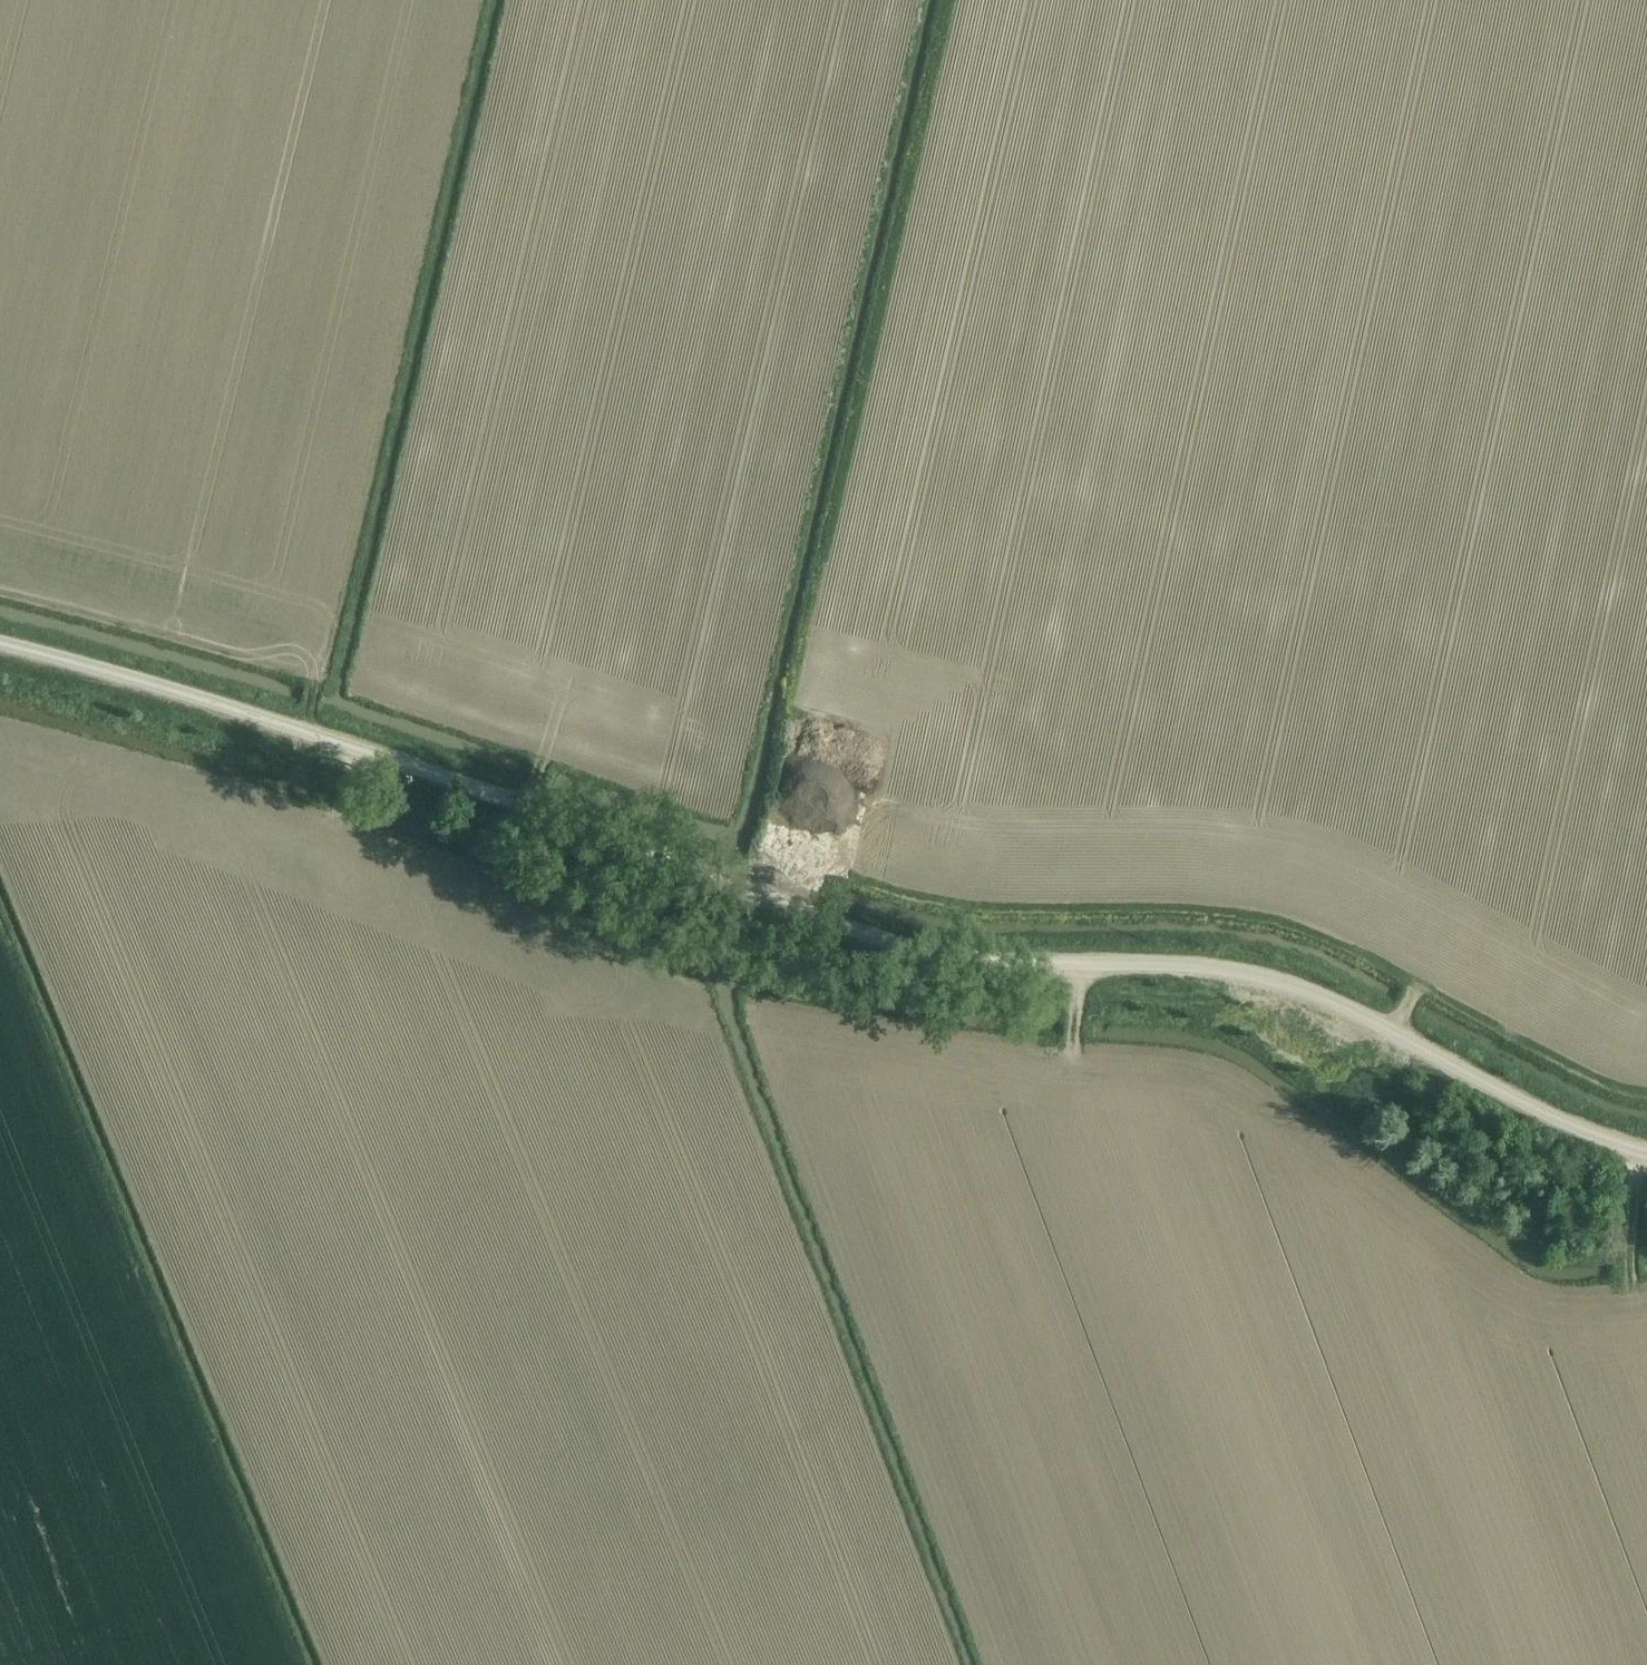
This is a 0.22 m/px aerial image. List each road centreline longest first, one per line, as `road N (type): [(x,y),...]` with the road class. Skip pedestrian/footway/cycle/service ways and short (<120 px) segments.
road 1 (unclassified): [(1646,1149),(1280,980),(1200,962),(990,956),(912,943),(399,764),(0,644)]

